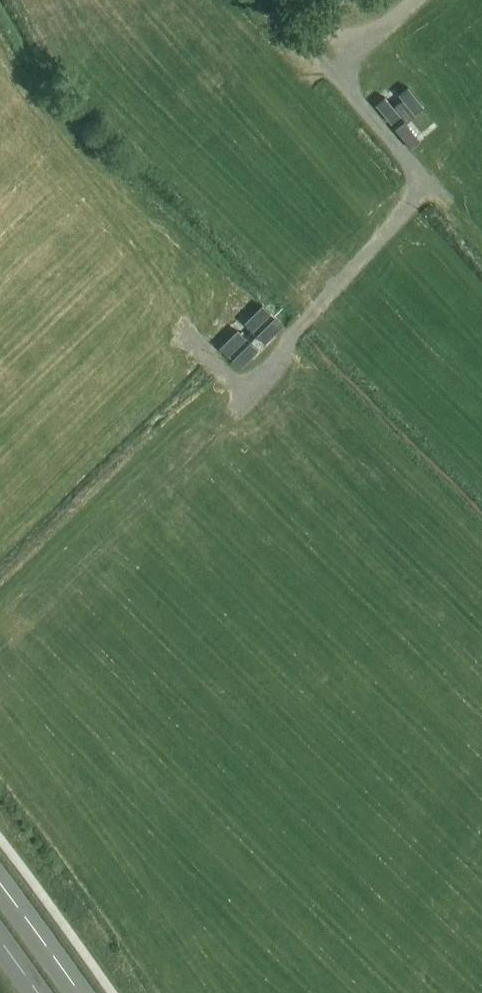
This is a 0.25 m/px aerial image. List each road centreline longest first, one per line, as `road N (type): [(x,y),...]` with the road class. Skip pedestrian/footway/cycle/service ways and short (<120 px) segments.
road 1 (tertiary): [(76,992),(0,887)]

